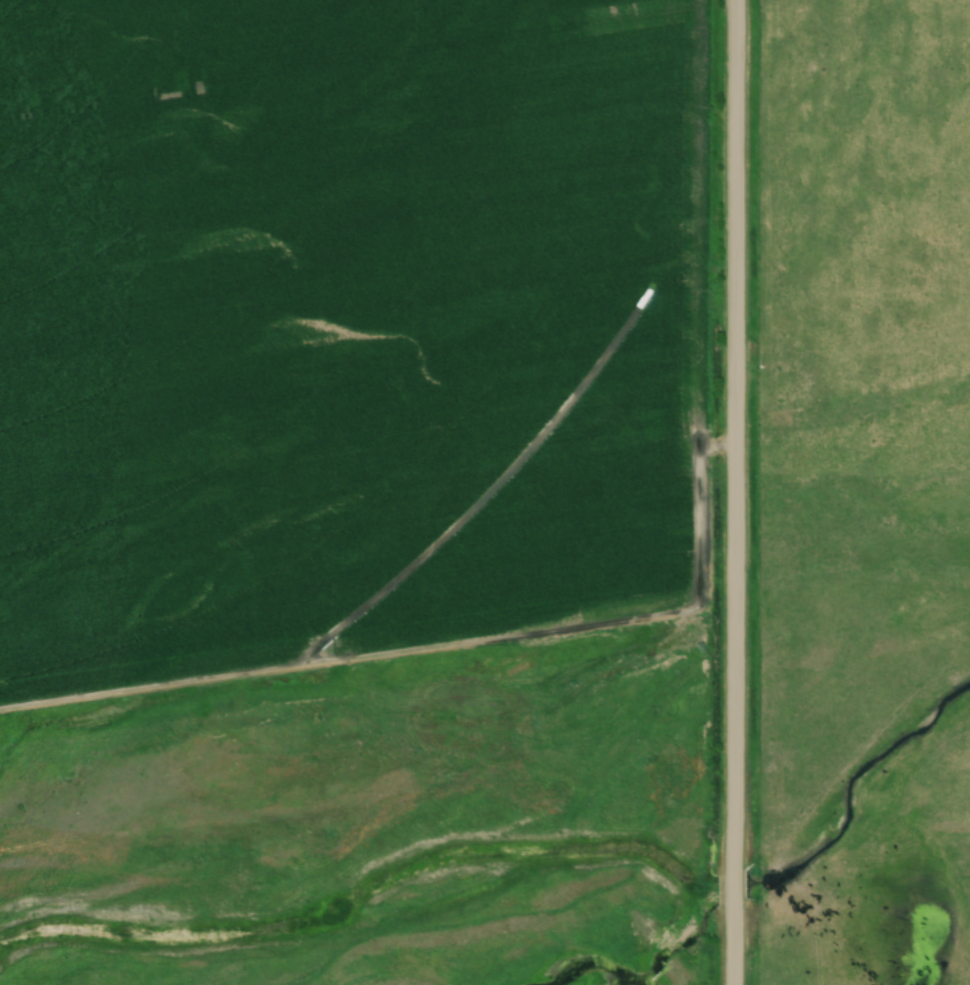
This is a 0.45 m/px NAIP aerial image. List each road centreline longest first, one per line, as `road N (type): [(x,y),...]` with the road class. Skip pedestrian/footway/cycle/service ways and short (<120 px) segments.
road 1 (residential): [(734,867),(738,0)]

